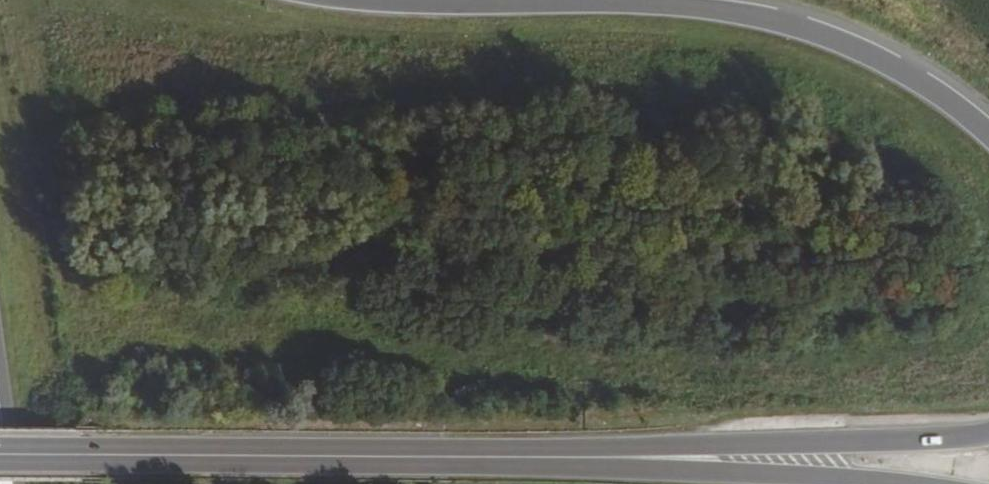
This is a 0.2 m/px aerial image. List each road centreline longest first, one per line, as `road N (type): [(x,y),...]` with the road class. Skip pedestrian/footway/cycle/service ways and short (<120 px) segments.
road 1 (motorway): [(988,134),(928,87),(841,40),(755,15),(661,4),(389,0)]
road 2 (primary): [(0,453),(618,460)]
road 3 (primary): [(988,434),(618,460)]
road 4 (primary): [(618,460),(912,483)]

